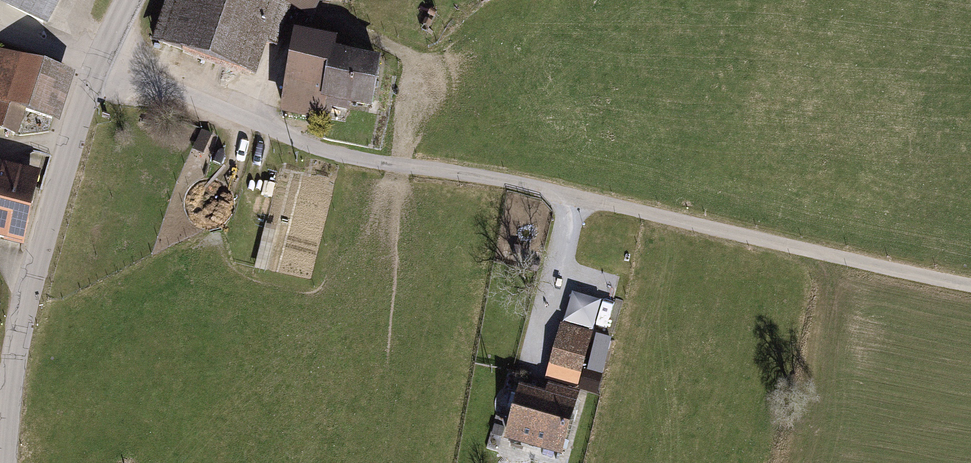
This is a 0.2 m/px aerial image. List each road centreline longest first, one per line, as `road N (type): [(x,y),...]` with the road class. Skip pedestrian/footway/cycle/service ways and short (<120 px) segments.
road 1 (tertiary): [(132,0),(101,59),(33,281),(5,462)]
road 2 (track): [(970,285),(579,199)]

